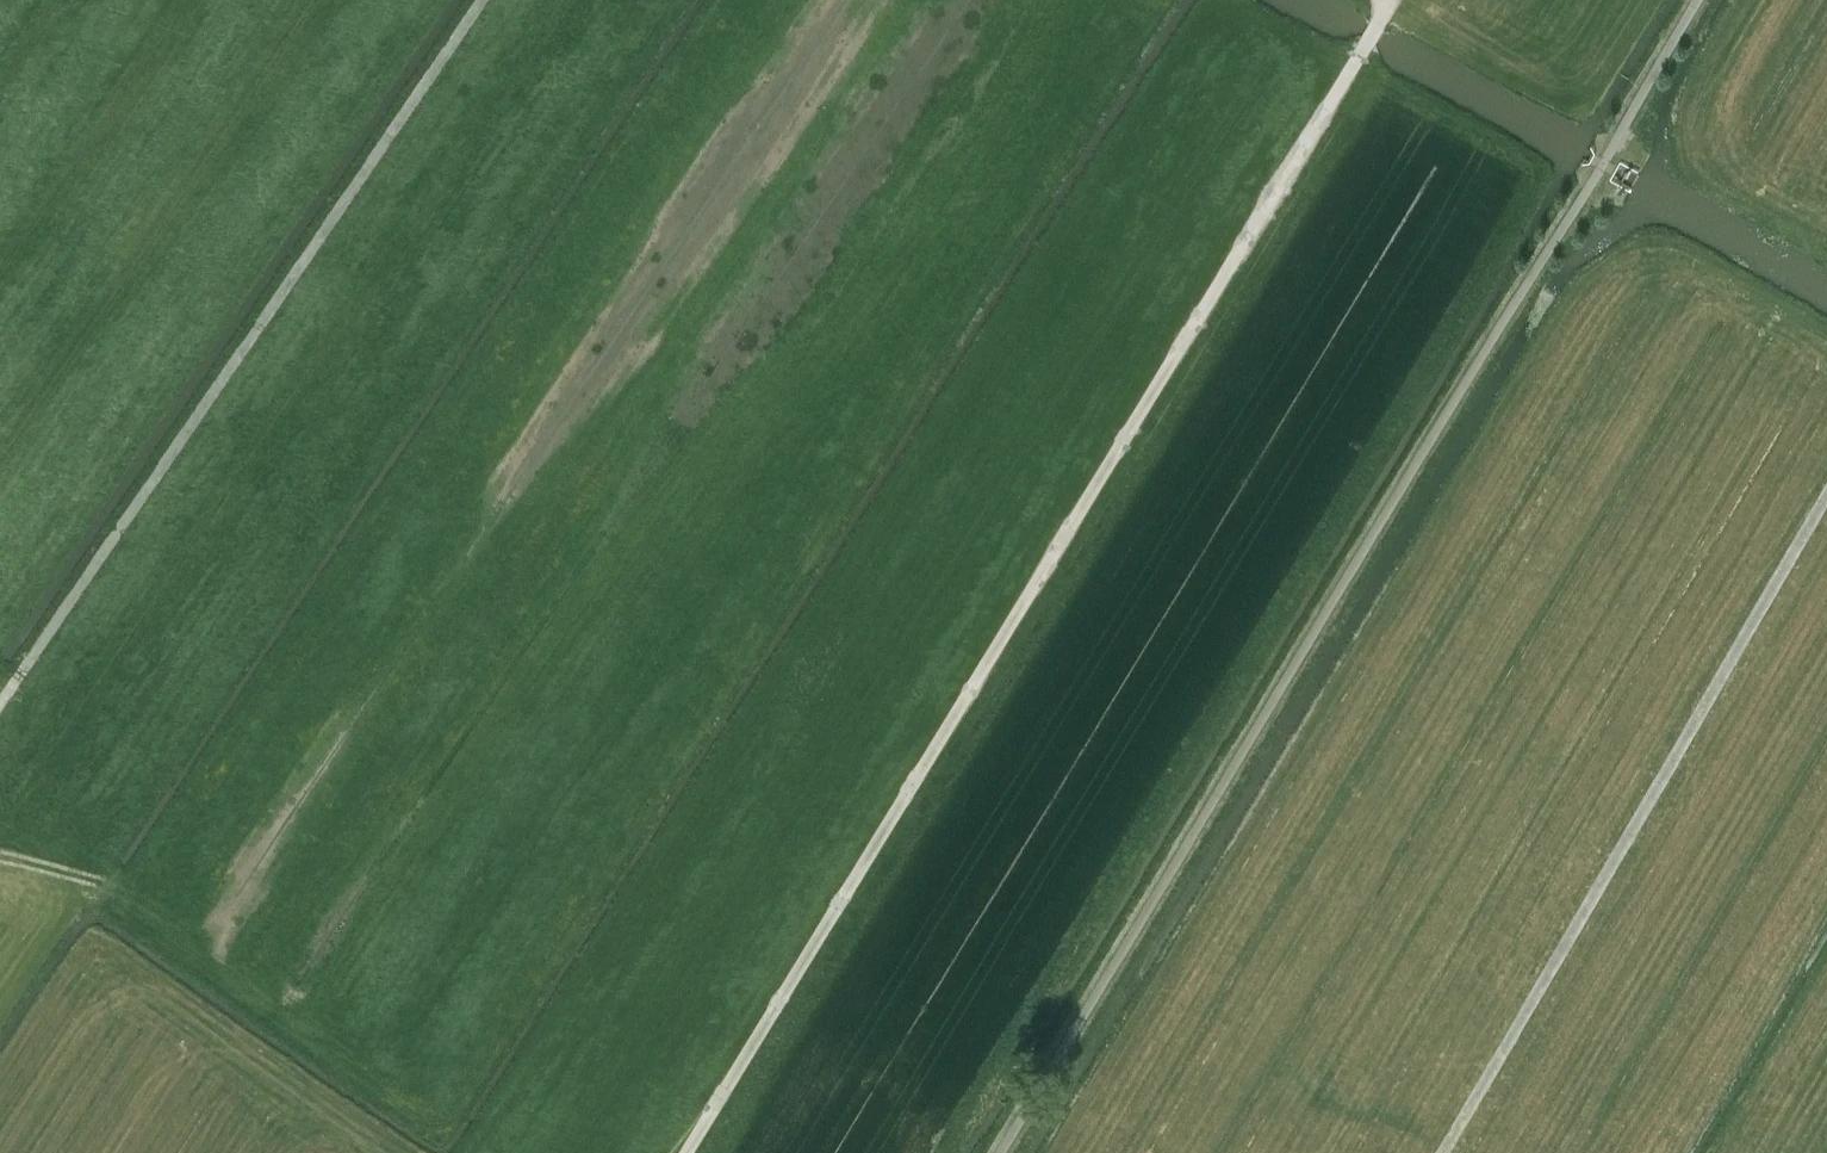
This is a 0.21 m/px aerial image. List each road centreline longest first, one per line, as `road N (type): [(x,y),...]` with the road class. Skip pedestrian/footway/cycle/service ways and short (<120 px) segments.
road 1 (track): [(679,1152),(1388,0)]
road 2 (track): [(0,703),(484,0)]
road 3 (track): [(1443,1152),(1826,494)]

